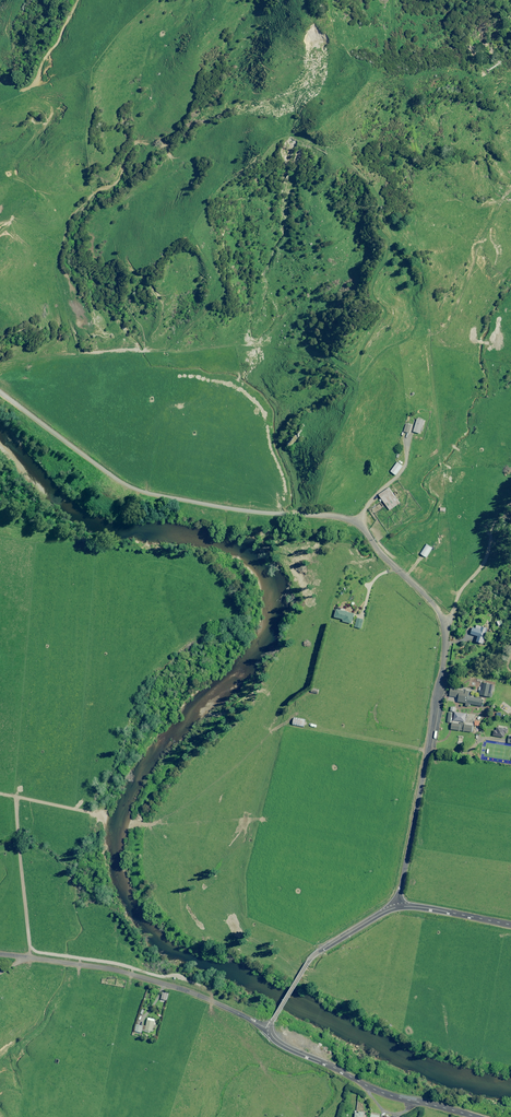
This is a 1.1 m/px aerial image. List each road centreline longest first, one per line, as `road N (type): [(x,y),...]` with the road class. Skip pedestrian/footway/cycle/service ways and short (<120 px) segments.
road 1 (unclassified): [(0,391),(135,489),(355,521),(445,626)]
road 2 (unclassified): [(399,907),(445,626)]
road 3 (unclassified): [(270,1030),(143,977),(0,955)]
road 4 (track): [(0,223),(31,195),(14,166),(44,111),(25,76),(53,56),(81,0)]
road 5 (unclassified): [(477,1116),(373,1089),(283,1045),(270,1030)]
road 6 (unclassified): [(399,907),(317,953),(272,1021)]
road 7 (track): [(445,626),(510,502)]

